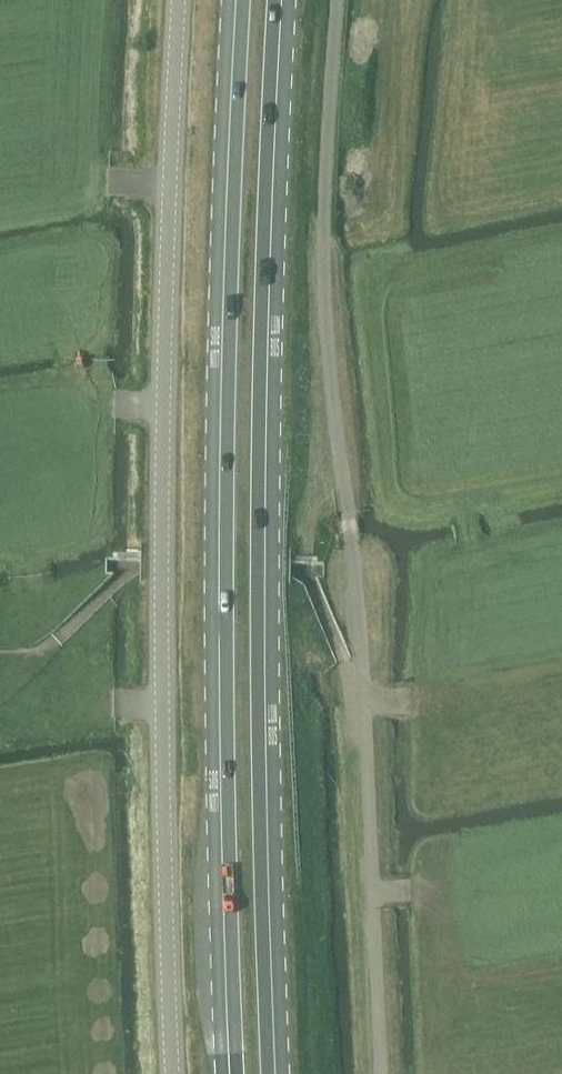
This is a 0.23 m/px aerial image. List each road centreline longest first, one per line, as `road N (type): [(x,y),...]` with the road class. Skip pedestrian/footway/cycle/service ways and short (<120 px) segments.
road 1 (track): [(382,1073),(350,517),(326,323),(339,0)]
road 2 (unclassified): [(174,1073),(163,486),(180,0)]
road 3 (primary): [(237,0),(220,485),(230,1073)]
road 4 (primary): [(276,1073),(266,489),(283,0)]

